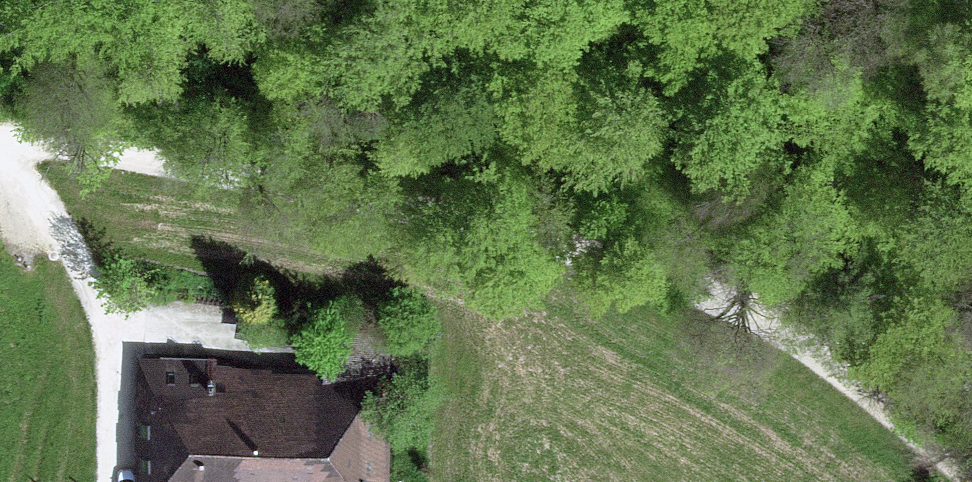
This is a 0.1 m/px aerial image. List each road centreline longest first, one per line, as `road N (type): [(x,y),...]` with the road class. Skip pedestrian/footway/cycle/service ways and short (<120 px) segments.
road 1 (track): [(958,481),(799,342),(686,288),(247,173),(0,137)]
road 2 (track): [(0,159),(94,277),(110,335),(106,481)]
road 3 (track): [(971,386),(899,349),(799,342)]

